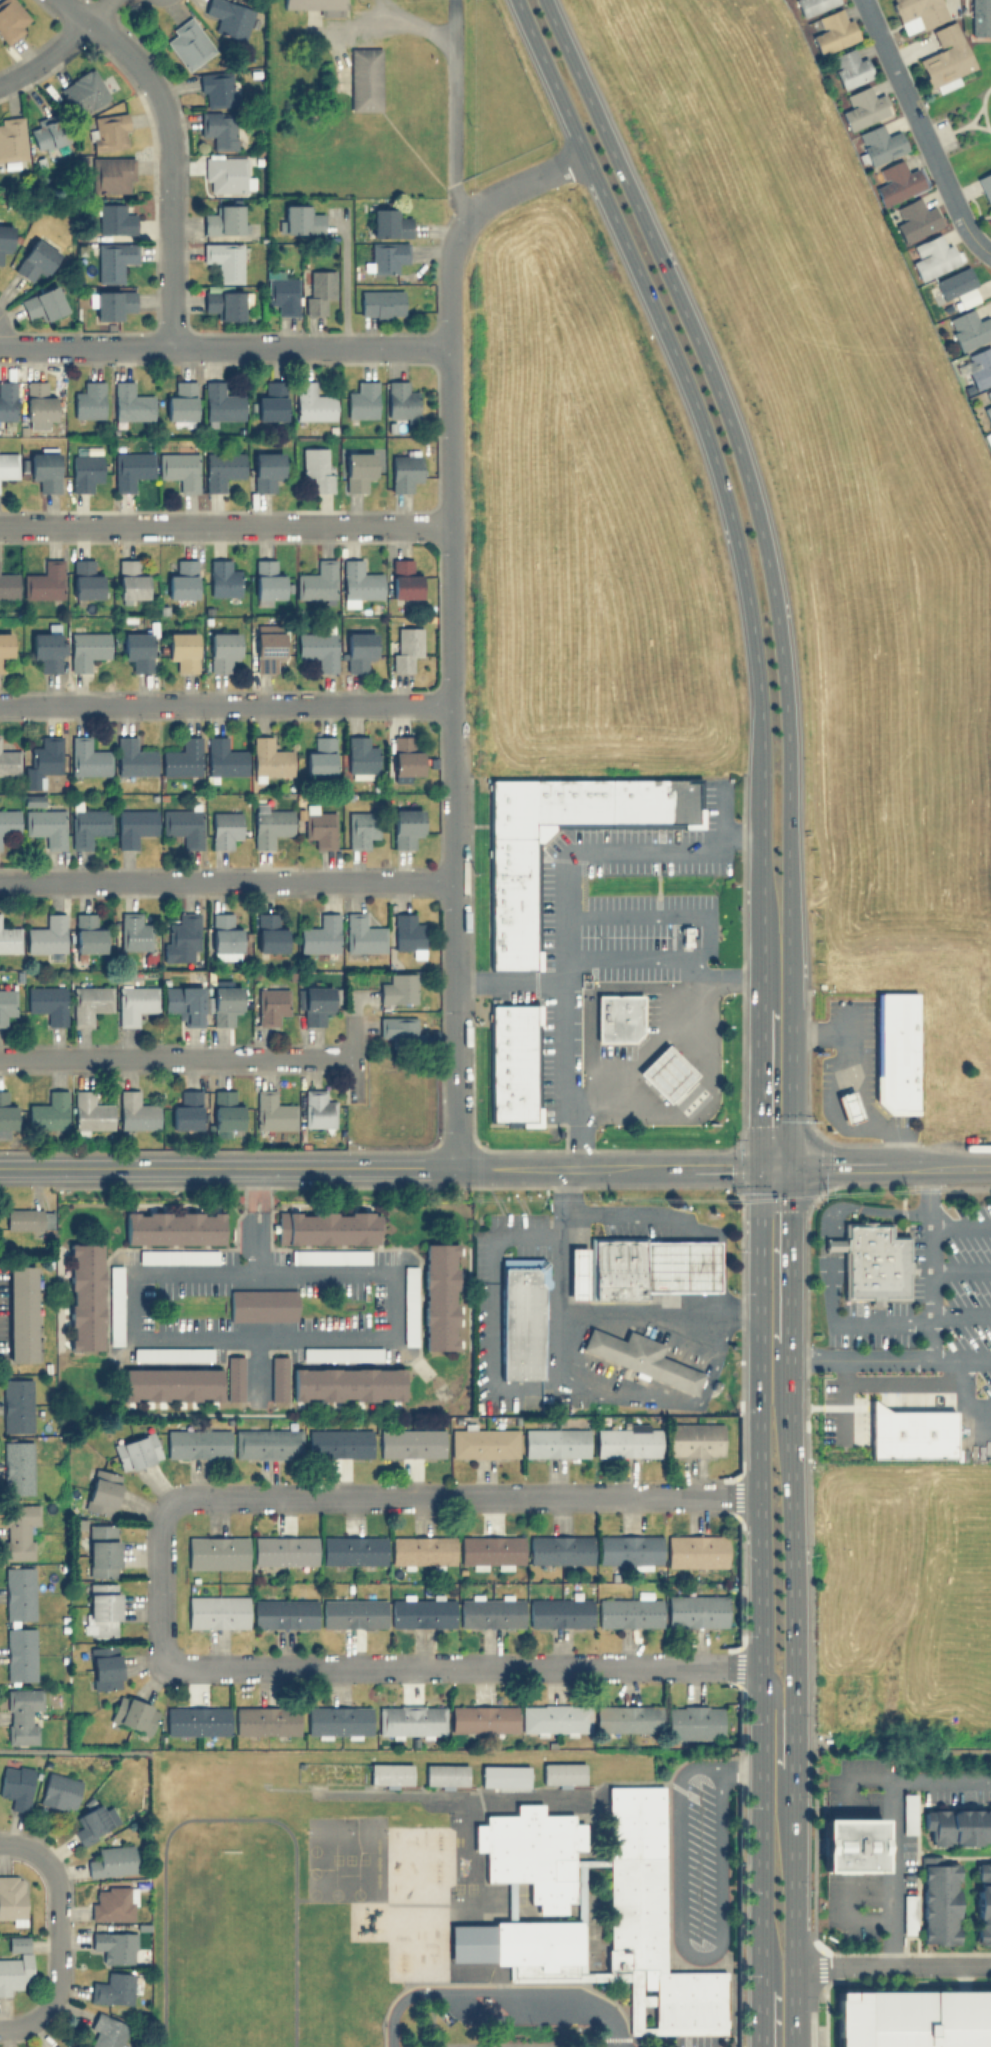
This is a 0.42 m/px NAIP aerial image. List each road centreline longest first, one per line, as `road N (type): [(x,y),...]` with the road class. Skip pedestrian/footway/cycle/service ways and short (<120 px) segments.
road 1 (primary): [(790,984),(788,701),(764,537),(699,343),(548,0)]
road 2 (primary): [(795,2046),(791,1167)]
road 3 (primary): [(518,0),(677,354),(727,499),(755,645),(760,775)]
road 4 (primary): [(758,1168),(762,1963)]
road 5 (residential): [(164,1508),(193,1495),(761,1495)]
road 6 (residential): [(165,1664),(763,1664)]
road 7 (residential): [(456,770),(450,271),(460,224)]
road 8 (residential): [(457,882),(0,883)]
road 9 (residential): [(0,704),(455,702)]
road 10 (residential): [(0,351),(451,345)]
road 11 (residential): [(451,526),(0,525)]
road 12 (tertiary): [(54,1168),(456,1168)]
road 13 (residential): [(456,1168),(456,770)]
road 14 (primary): [(760,775),(758,1168)]
road 15 (residential): [(170,349),(170,175),(138,79),(78,0)]
road 16 (residential): [(0,1059),(351,1058)]
road 17 (tertiary): [(456,1168),(758,1168)]
road 18 (residential): [(990,254),(964,222),(864,0)]
road 19 (residential): [(794,1965),(990,1964)]
road 20 (primary): [(791,1167),(790,984)]
road 21 (secondary): [(758,1168),(926,1166)]
road 22 (residential): [(134,0),(0,91)]
road 23 (residential): [(43,1855),(55,1879),(58,1985),(49,2011)]
road 24 (residential): [(164,1508),(157,1526),(158,1653),(165,1664)]
road 25 (residential): [(460,224),(493,196),(587,156)]

